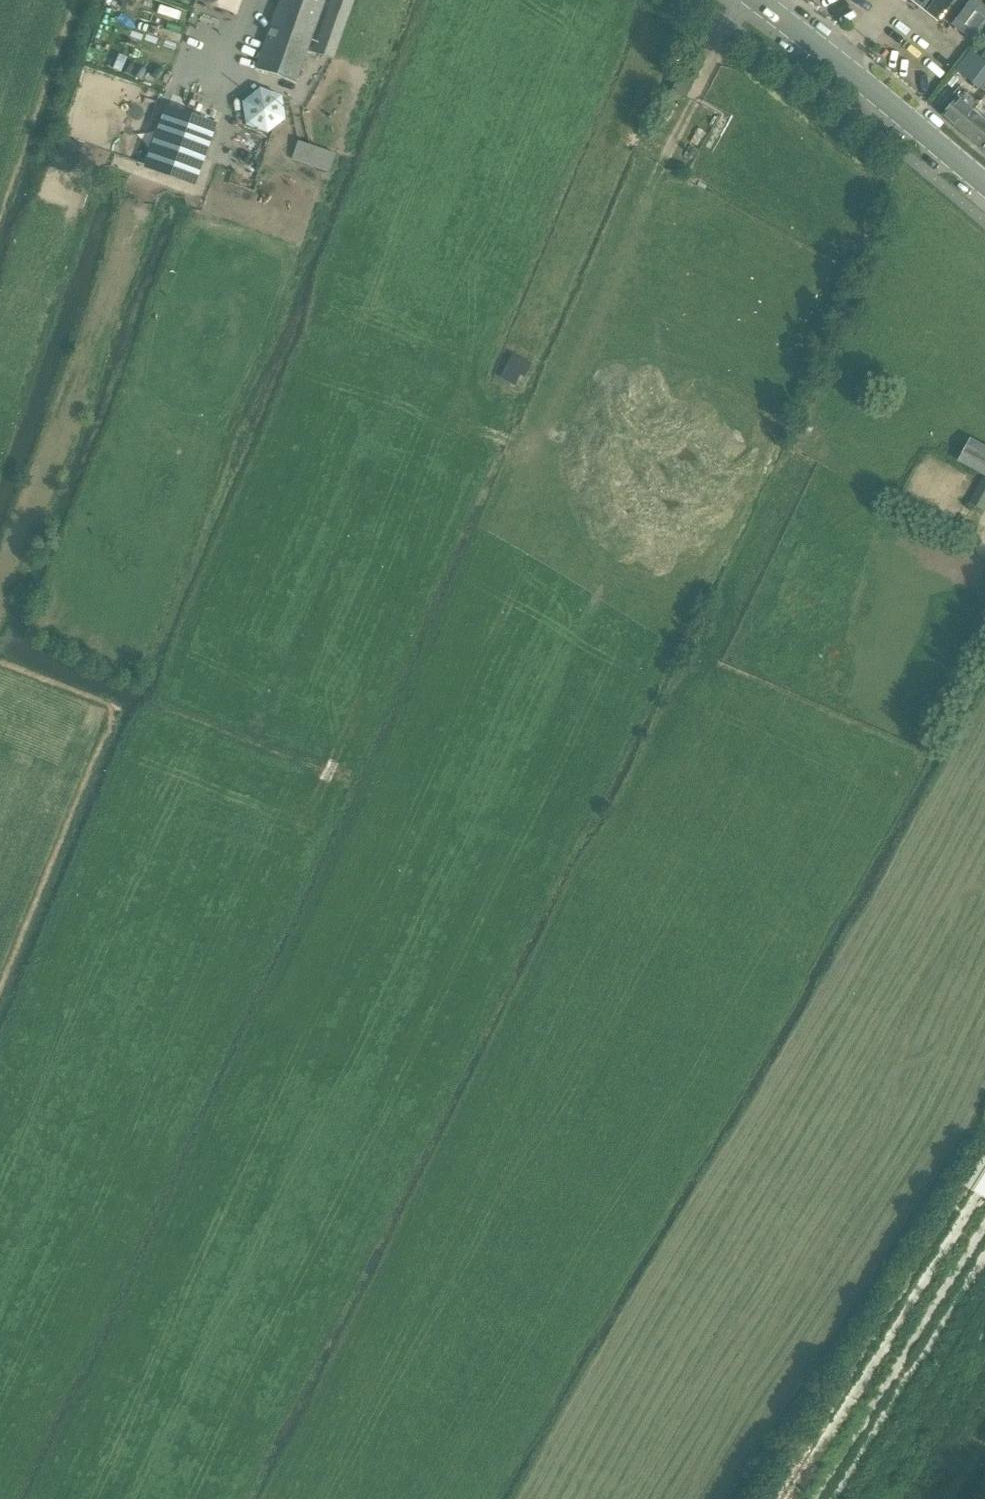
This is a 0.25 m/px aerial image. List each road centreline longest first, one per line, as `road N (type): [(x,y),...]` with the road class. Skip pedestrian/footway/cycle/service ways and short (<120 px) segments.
road 1 (secondary): [(984,189),(755,0)]

